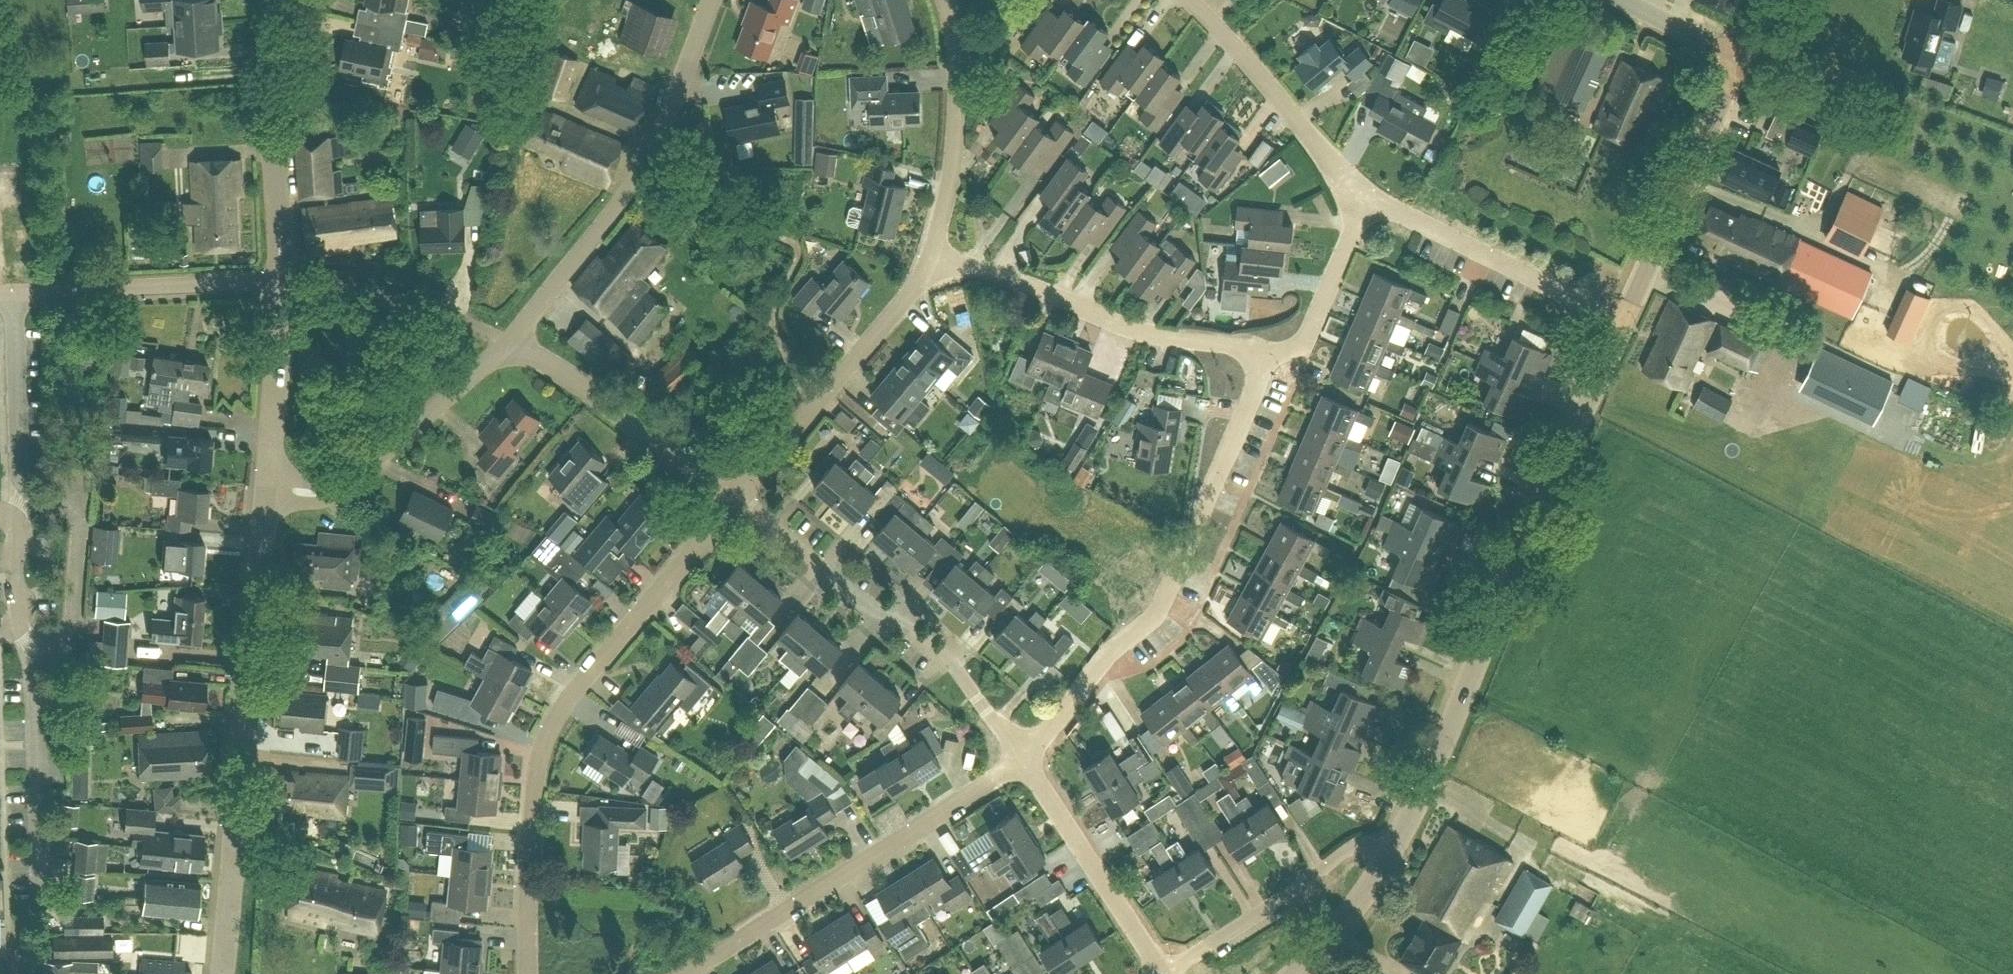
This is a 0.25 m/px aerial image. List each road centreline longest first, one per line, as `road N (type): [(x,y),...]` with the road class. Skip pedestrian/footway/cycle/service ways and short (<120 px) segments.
road 1 (tertiary): [(1394,845),(1624,319)]
road 2 (residential): [(530,973),(539,769),(562,702),(734,498)]
road 3 (residential): [(223,973),(265,502)]
road 4 (residential): [(1021,756),(684,973)]
road 5 (residential): [(512,340),(633,184),(708,0)]
road 6 (residential): [(1021,756),(956,665),(734,498)]
road 7 (residential): [(734,498),(937,254)]
road 8 (residential): [(1220,351),(1139,333),(937,254)]
road 9 (residential): [(1202,523),(1199,539),(1058,722),(1021,756)]
road 10 (tertiary): [(1624,319),(1742,56)]
road 11 (residential): [(1624,319),(1366,200)]
road 12 (residential): [(281,280),(270,85),(279,0)]
road 13 (residential): [(734,498),(512,340)]
road 14 (residential): [(14,291),(281,280)]
road 15 (residential): [(1366,200),(1192,0)]
road 16 (residential): [(1167,970),(1341,854),(1368,842),(1394,845)]
road 17 (residential): [(1167,970),(1021,756)]
road 18 (residential): [(937,254),(956,142),(946,0)]
road 19 (residential): [(41,904),(35,667)]
road 20 (residential): [(35,667),(74,621),(82,525),(67,503),(19,497)]
road 21 (residential): [(1292,333),(1301,352),(1244,489),(1220,519),(1202,523)]
road 22 (residential): [(355,477),(512,340)]
road 23 (residential): [(19,497),(14,291)]
road 24 (residential): [(268,478),(281,280)]
road 25 (residential): [(35,667),(15,601),(19,497)]
road 26 (residential): [(1220,351),(1202,523)]
road 27 (tertiary): [(1294,973),(1329,940),(1394,845)]
road 28 (residential): [(1366,200),(1327,298),(1292,333)]
road 29 (residential): [(1742,56),(1630,0)]

